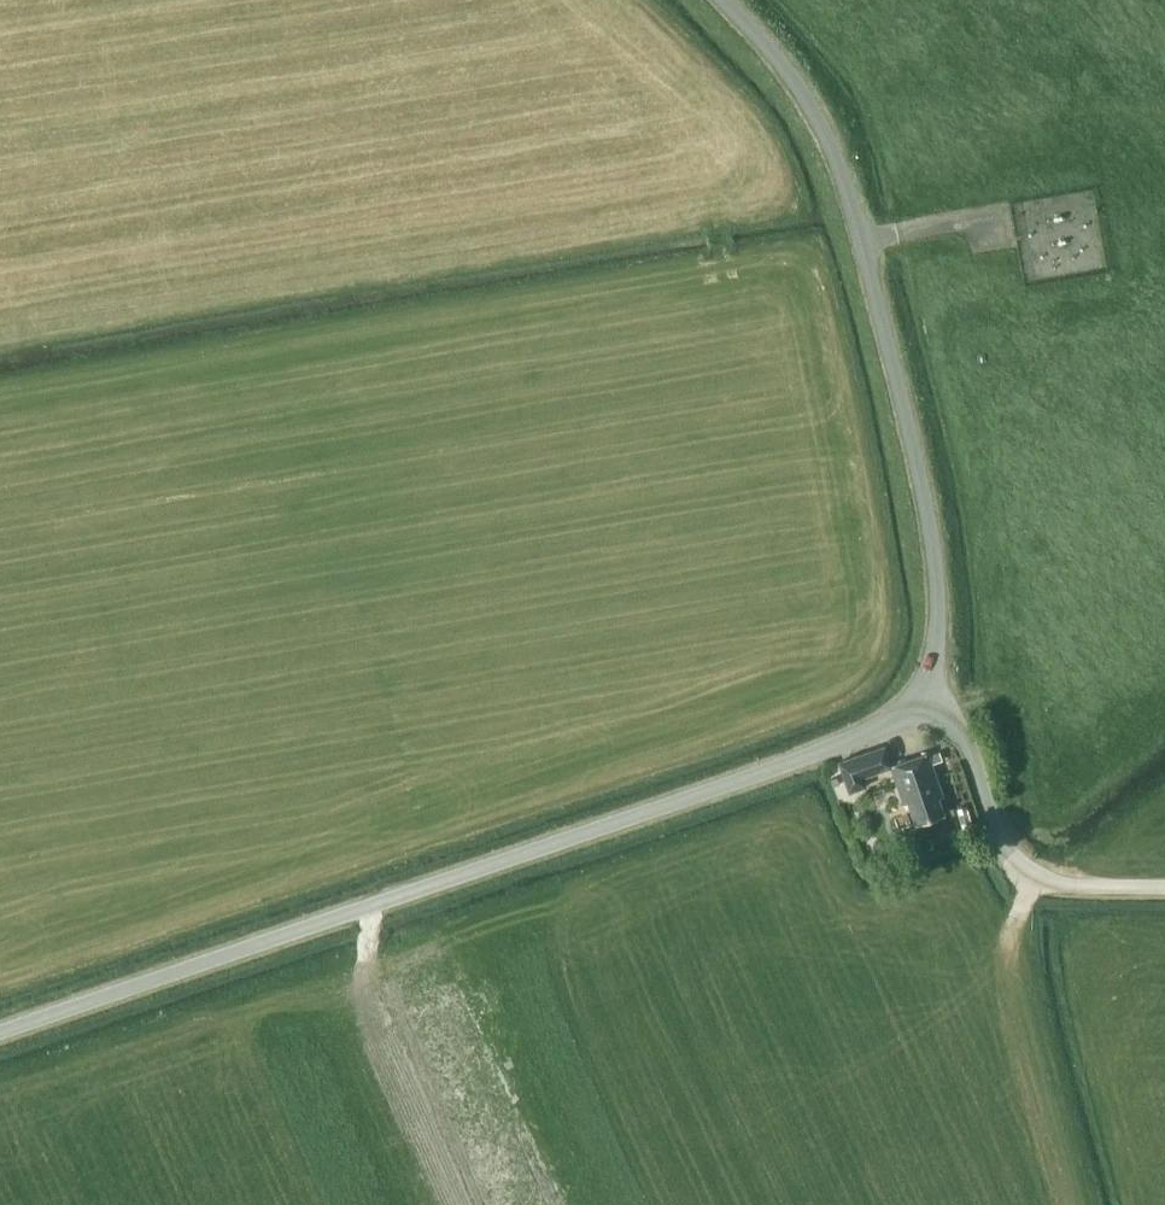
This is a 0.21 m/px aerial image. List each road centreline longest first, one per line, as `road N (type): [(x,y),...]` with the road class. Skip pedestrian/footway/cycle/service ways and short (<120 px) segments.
road 1 (unclassified): [(0,1032),(855,739),(923,695)]
road 2 (unclassified): [(923,695),(937,640),(936,555),(841,165),(785,64),(725,0)]
road 3 (unclassified): [(1164,886),(1056,884),(1027,873),(1004,847),(957,727),(923,695)]

